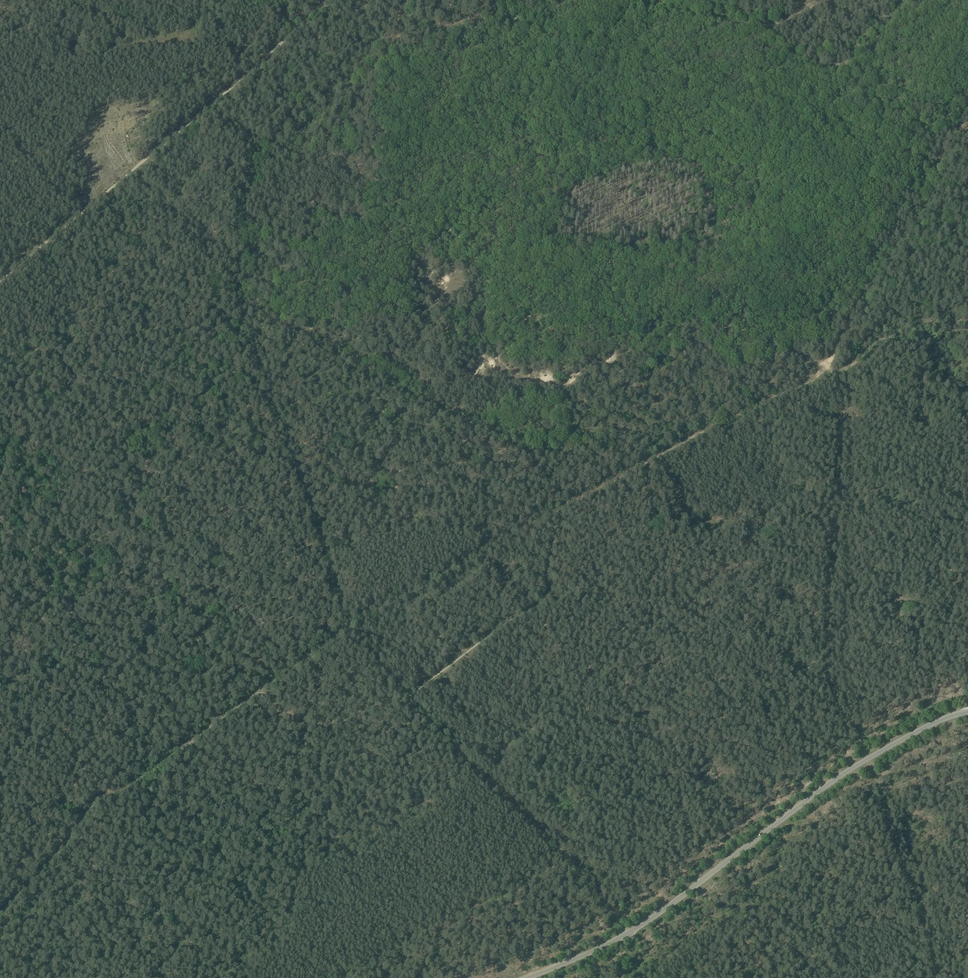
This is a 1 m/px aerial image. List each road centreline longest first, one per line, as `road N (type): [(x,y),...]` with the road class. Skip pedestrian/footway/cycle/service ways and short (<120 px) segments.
road 1 (tertiary): [(527,977),(629,933),(844,774),(915,731),(967,711)]
road 2 (track): [(0,282),(323,0)]
road 3 (track): [(828,0),(767,27),(658,6),(590,39),(522,28),(510,0)]

